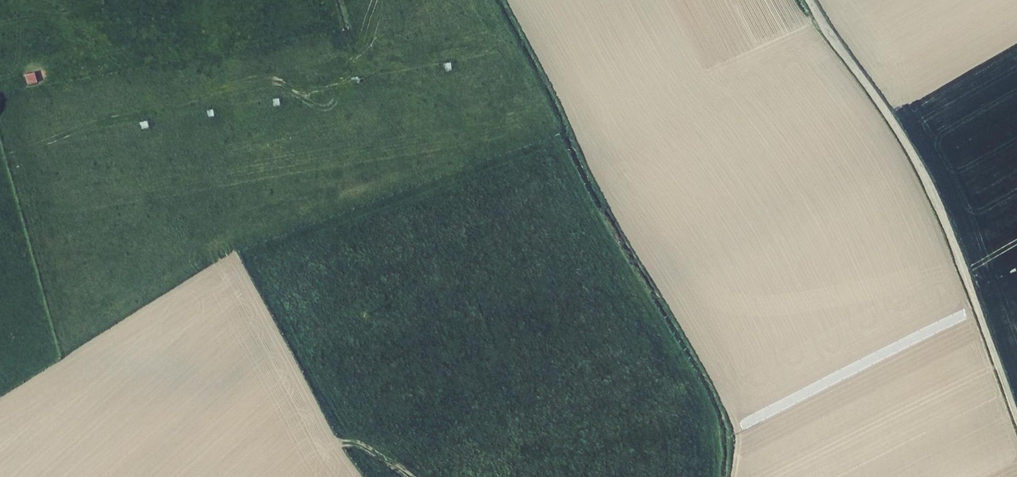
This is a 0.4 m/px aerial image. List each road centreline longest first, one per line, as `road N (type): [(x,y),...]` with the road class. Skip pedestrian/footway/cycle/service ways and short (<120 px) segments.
road 1 (track): [(809,0),(920,167),(1016,418)]

